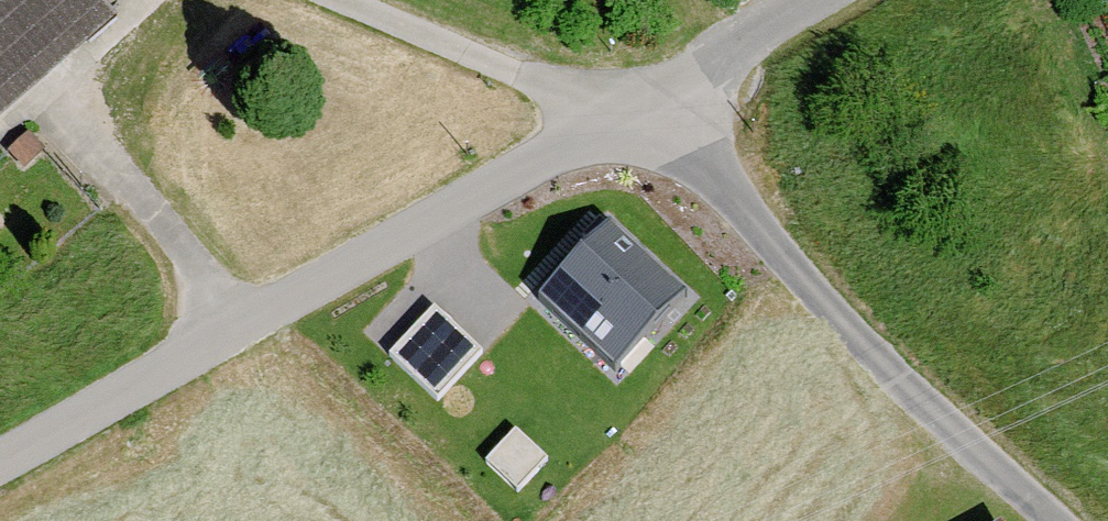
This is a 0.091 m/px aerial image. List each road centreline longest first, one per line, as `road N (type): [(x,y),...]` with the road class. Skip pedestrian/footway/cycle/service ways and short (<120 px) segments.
road 1 (unclassified): [(0,458),(624,106)]
road 2 (unclassified): [(1062,520),(931,403),(699,161),(624,106)]
road 3 (track): [(624,106),(349,0)]
road 4 (unclassified): [(624,106),(812,0)]

